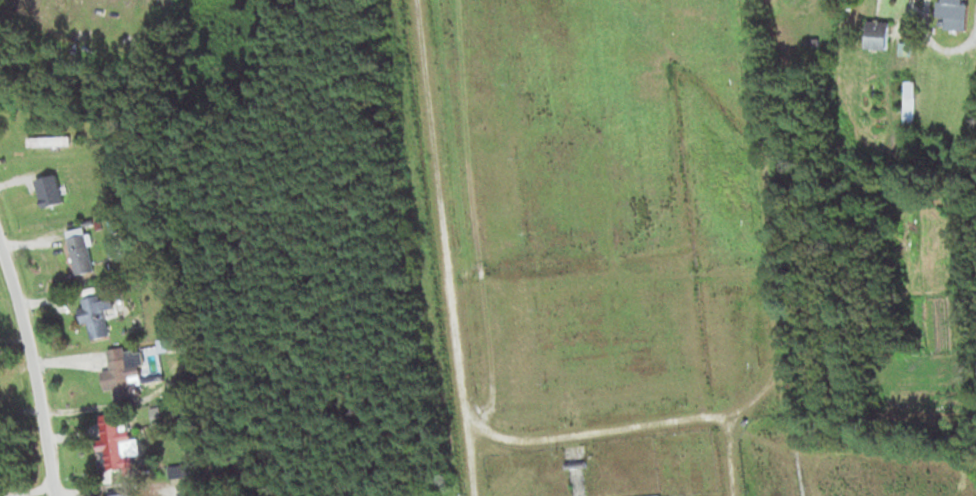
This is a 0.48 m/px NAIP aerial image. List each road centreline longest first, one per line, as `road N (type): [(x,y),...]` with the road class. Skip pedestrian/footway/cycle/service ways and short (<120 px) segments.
road 1 (residential): [(52,495),(32,366),(0,254)]

